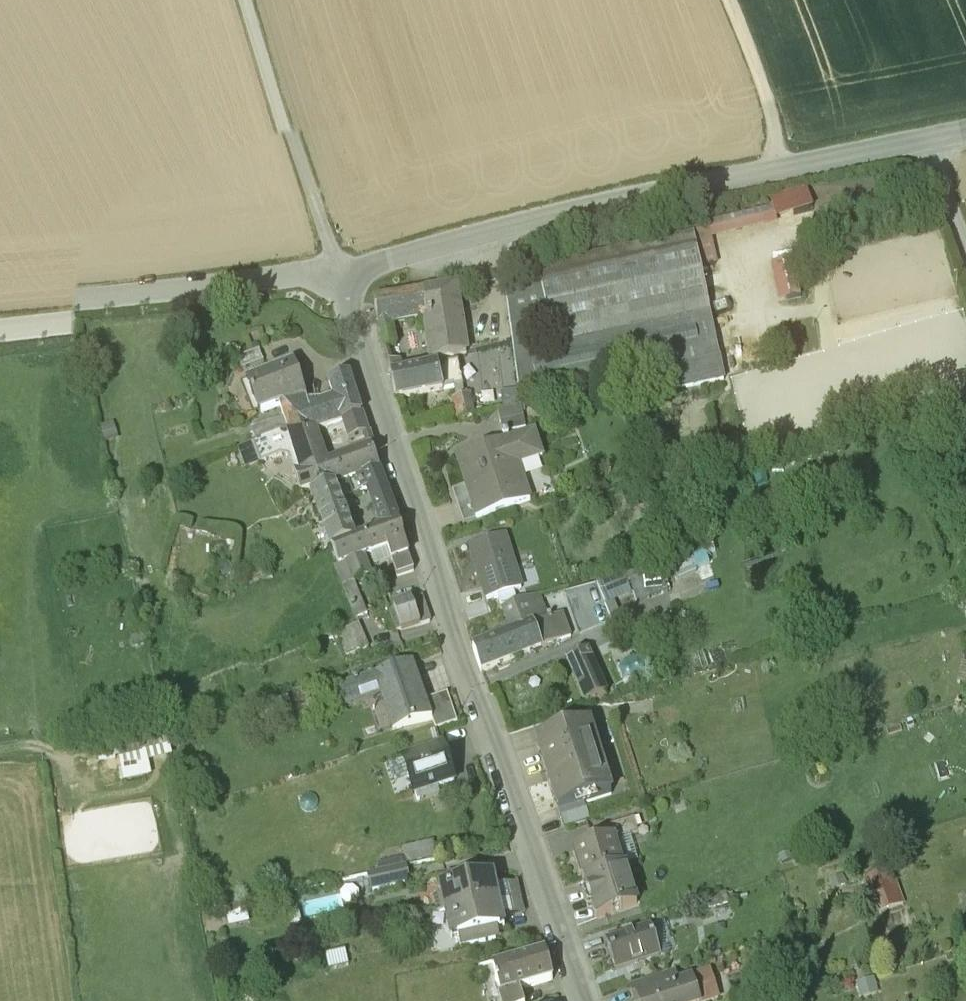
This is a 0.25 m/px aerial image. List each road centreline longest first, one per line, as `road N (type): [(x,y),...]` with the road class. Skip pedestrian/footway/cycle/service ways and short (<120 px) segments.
road 1 (tertiary): [(335,278),(585,1000)]
road 2 (tertiary): [(930,137),(504,228),(335,278)]
road 3 (unclassified): [(335,278),(0,319)]
road 4 (unclassified): [(335,278),(249,0)]
road 5 (track): [(732,0),(761,75),(782,166)]

